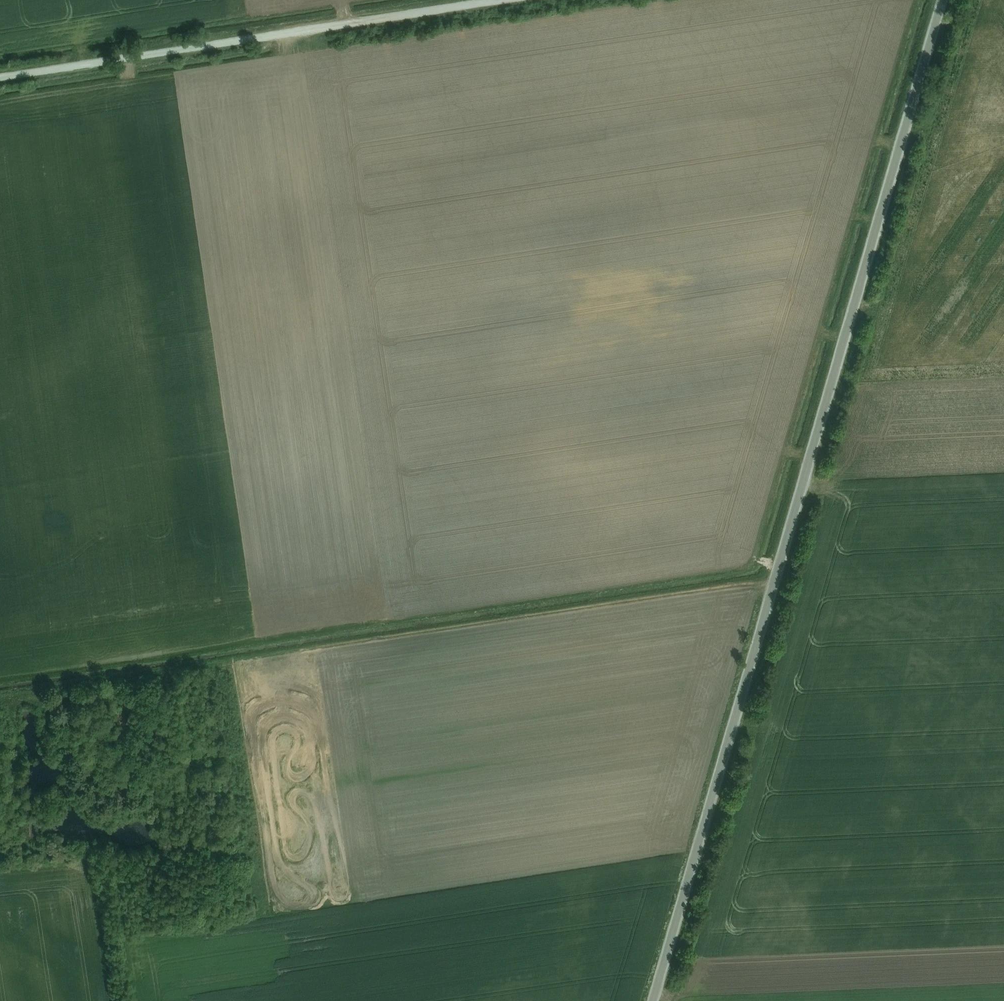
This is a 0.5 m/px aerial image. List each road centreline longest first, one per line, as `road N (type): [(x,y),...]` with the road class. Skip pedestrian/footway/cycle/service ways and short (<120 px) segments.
road 1 (unclassified): [(652,1000),(942,0)]
road 2 (track): [(498,0),(0,78)]

